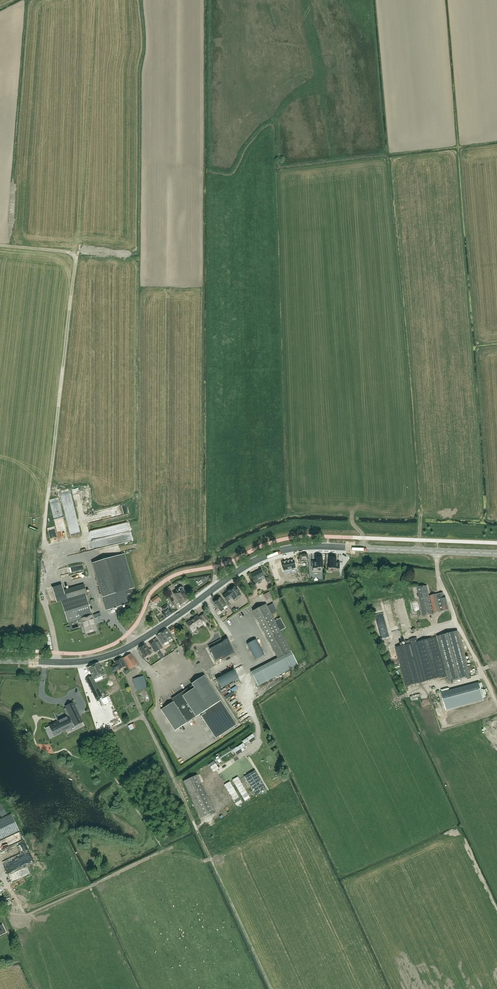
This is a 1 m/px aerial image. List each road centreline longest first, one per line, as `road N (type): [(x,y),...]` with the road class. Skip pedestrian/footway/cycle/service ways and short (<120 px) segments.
road 1 (secondary): [(0,660),(107,655),(263,557),(348,548)]
road 2 (secondary): [(496,553),(348,548)]

